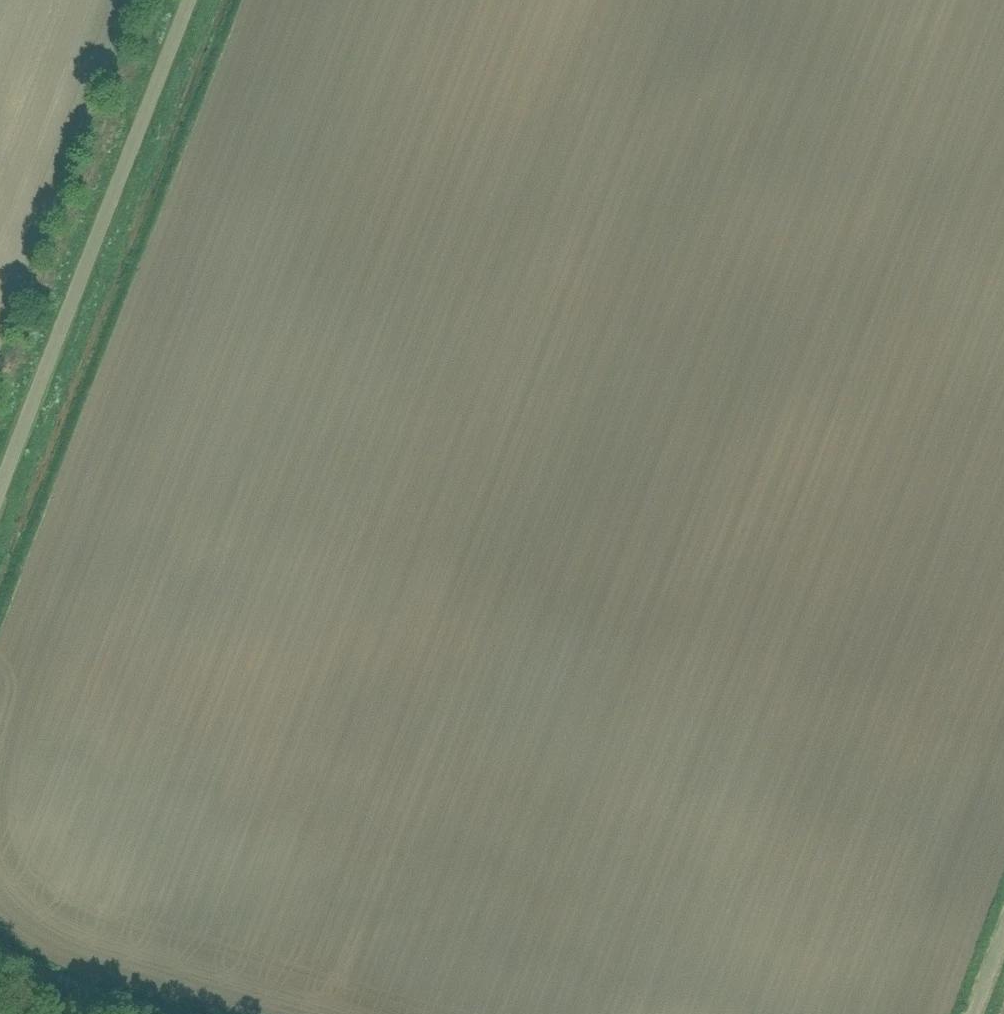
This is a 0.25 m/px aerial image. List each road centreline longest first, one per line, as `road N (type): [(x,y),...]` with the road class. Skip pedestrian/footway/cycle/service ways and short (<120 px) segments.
road 1 (unclassified): [(188,0),(0,485)]

